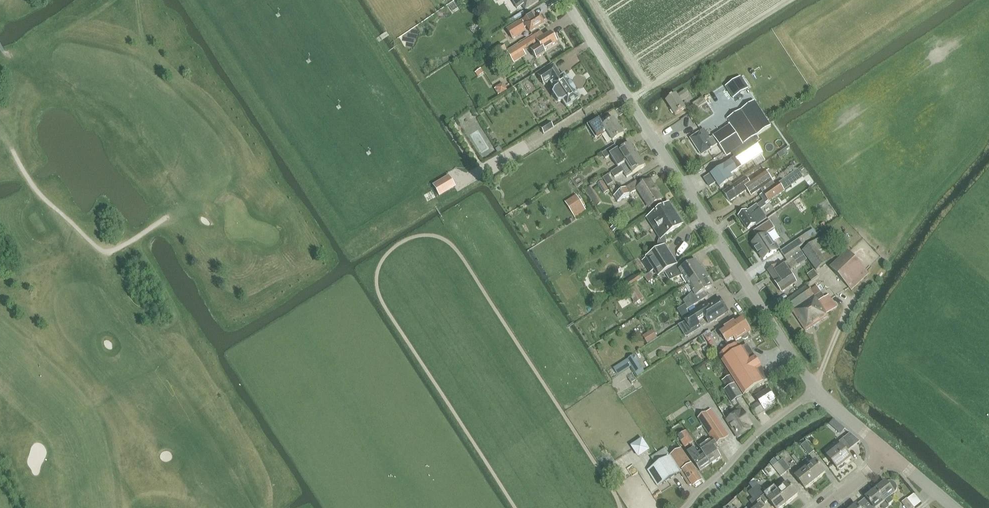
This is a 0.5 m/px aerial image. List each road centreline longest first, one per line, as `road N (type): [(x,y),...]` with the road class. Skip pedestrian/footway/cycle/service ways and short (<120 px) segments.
road 1 (unclassified): [(815,391),(563,0)]
road 2 (residential): [(815,391),(757,431),(684,507)]

